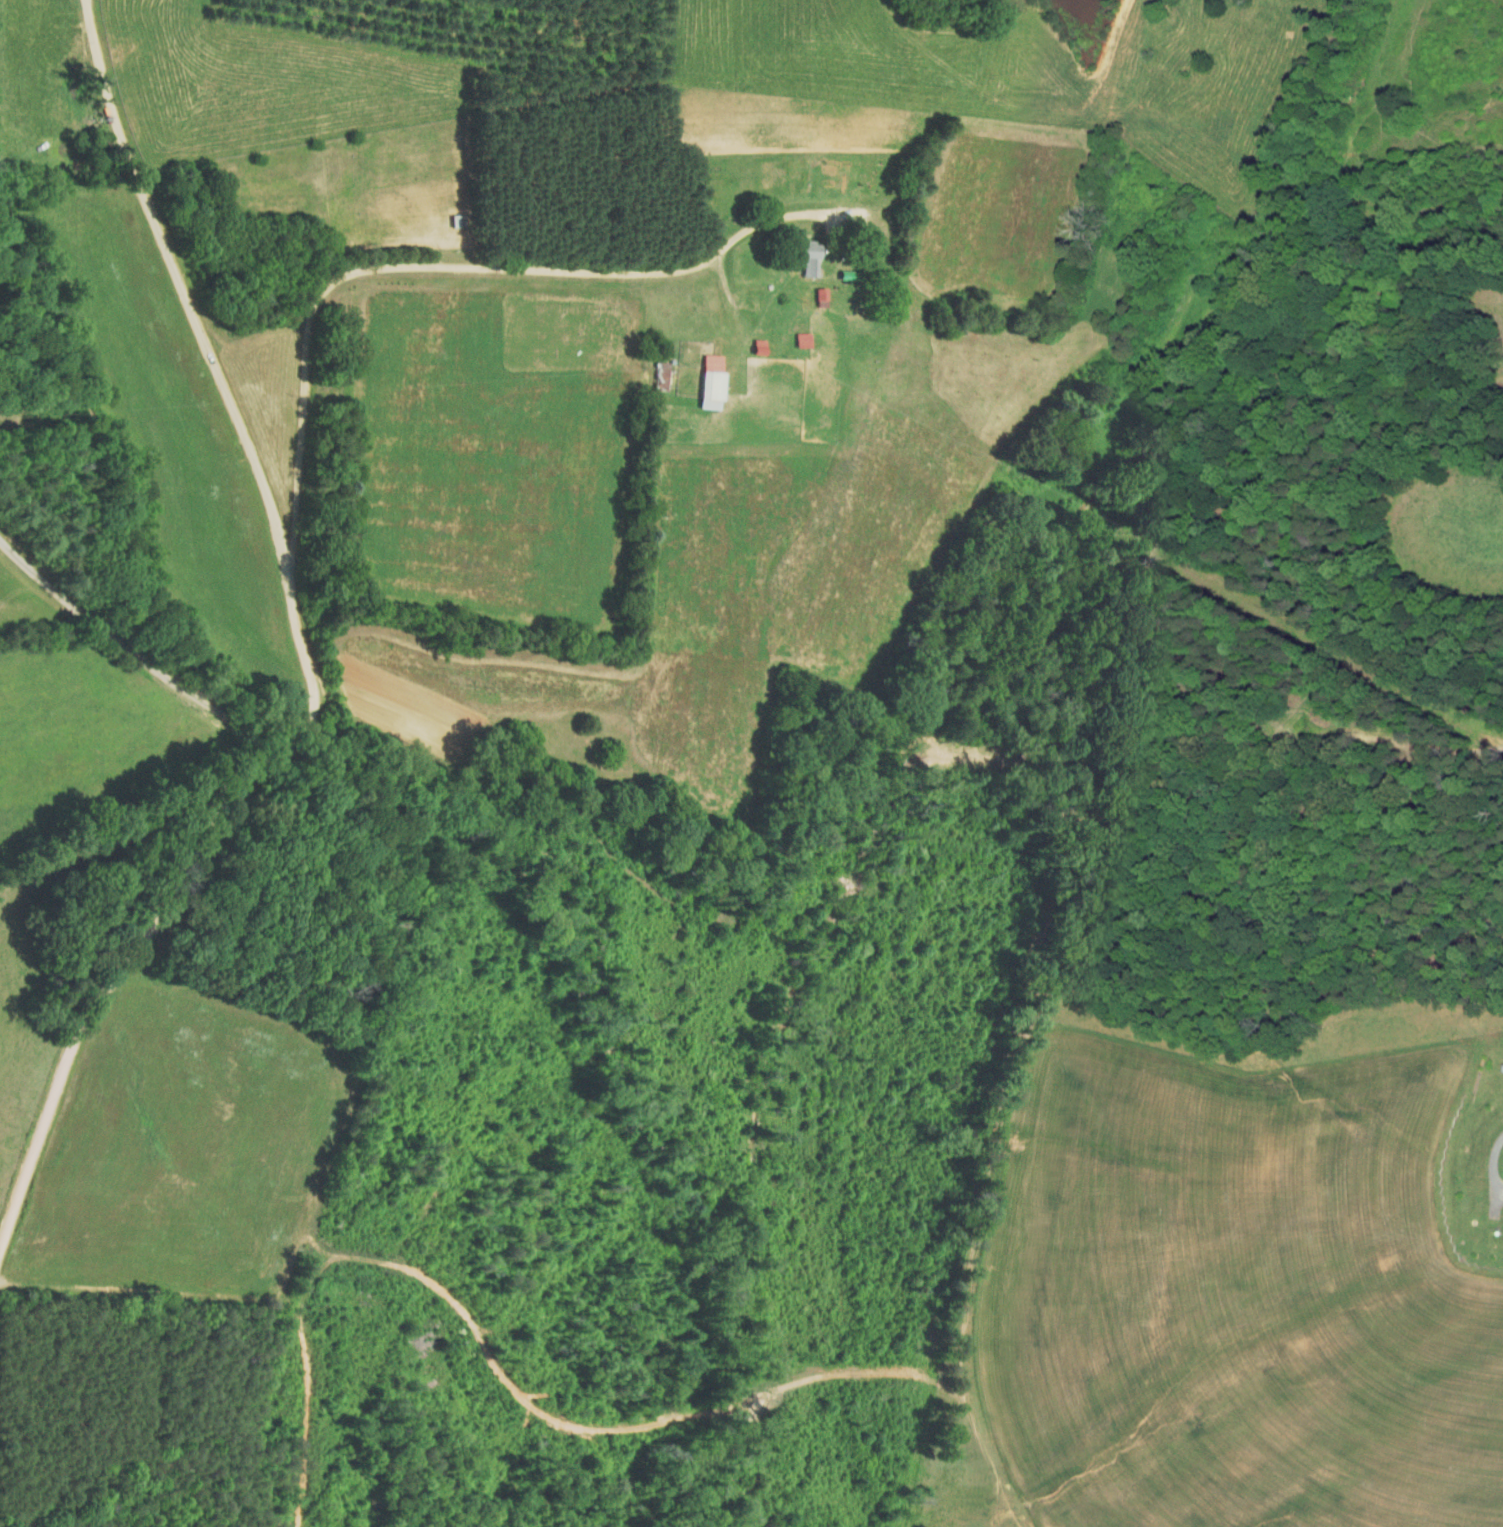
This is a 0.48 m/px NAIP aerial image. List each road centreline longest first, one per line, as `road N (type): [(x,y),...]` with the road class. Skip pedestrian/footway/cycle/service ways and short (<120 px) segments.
road 1 (residential): [(0,1283),(56,1098),(92,1017),(165,910),(213,819),(248,778),(310,732),(319,696),(294,538),(133,144),(93,0)]

